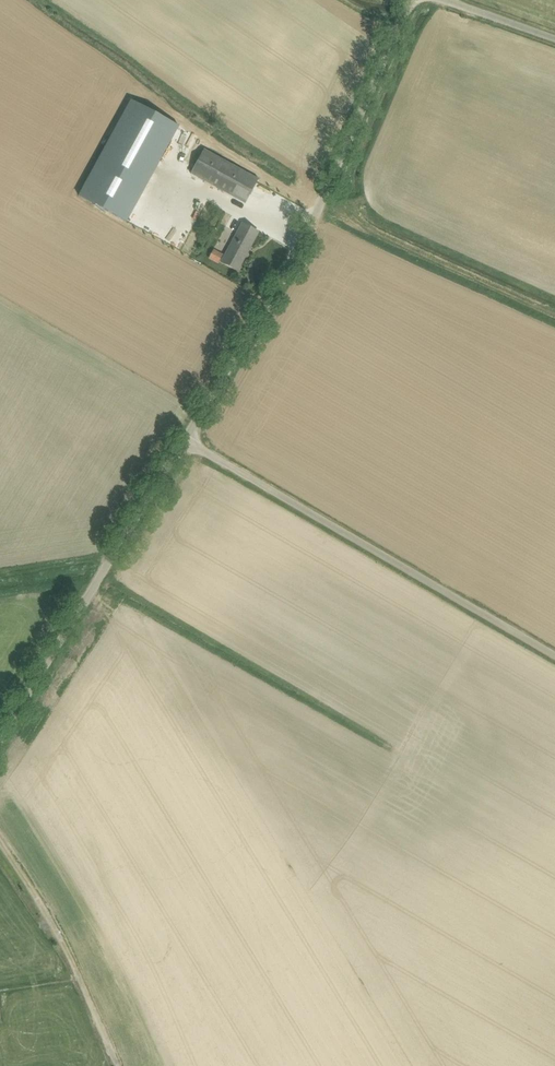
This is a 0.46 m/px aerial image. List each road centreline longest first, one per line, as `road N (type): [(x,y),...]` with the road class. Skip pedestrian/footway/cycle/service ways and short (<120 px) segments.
road 1 (unclassified): [(183,443),(299,245),(412,0)]
road 2 (unclassified): [(183,443),(554,656)]
road 3 (unclassified): [(0,745),(183,443)]

